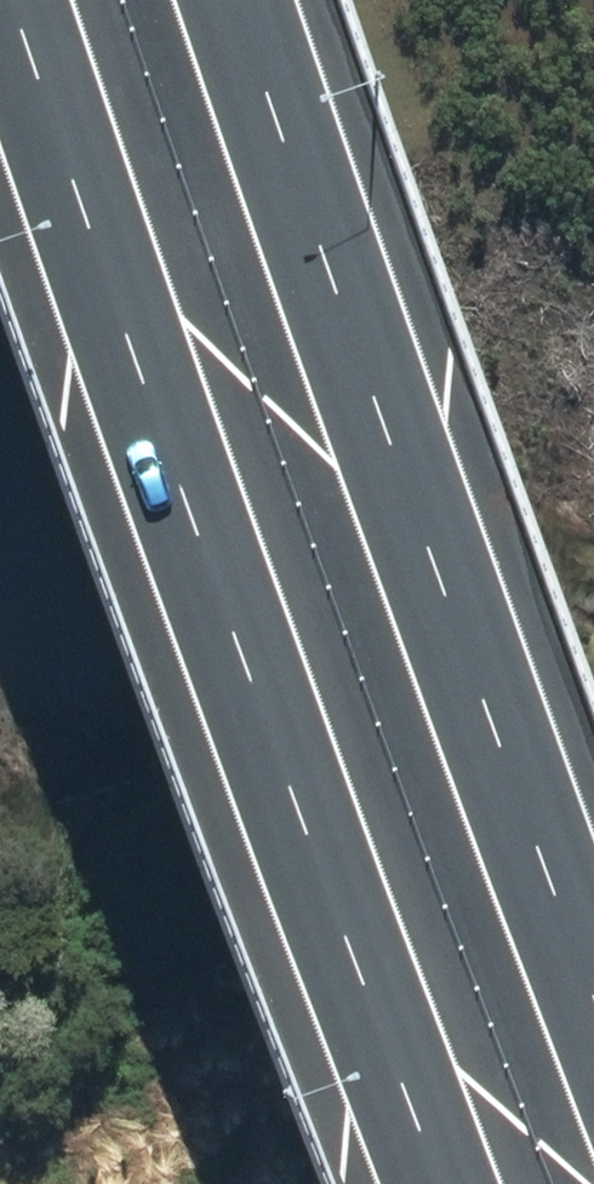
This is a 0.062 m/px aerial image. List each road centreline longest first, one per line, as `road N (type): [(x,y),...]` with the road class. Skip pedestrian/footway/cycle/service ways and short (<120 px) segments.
road 1 (motorway): [(432,1183),(285,802),(17,0)]
road 2 (motorway): [(231,0),(593,1001)]

